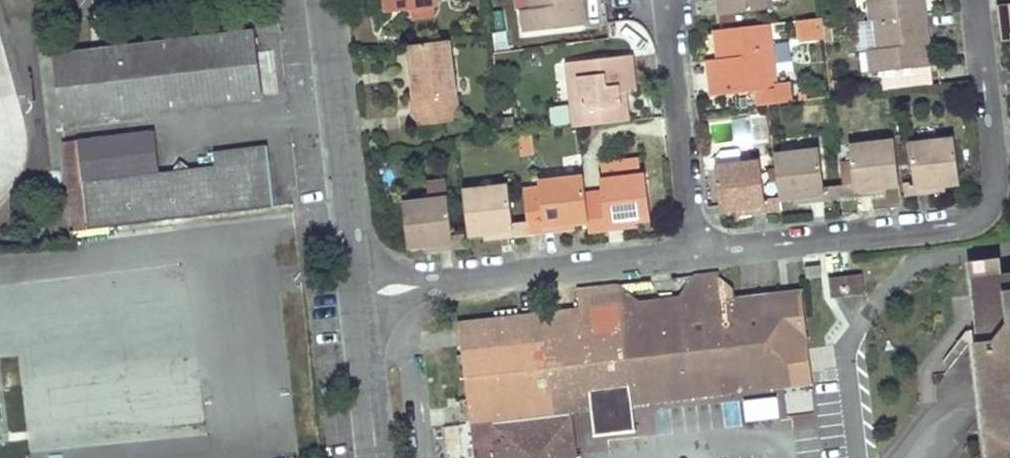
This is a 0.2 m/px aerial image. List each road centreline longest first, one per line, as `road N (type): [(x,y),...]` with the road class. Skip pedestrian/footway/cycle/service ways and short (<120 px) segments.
road 1 (residential): [(353,296),(963,225),(984,213),(995,184),(973,0)]
road 2 (unclassified): [(353,296),(319,0)]
road 3 (unclassified): [(376,457),(353,296)]

